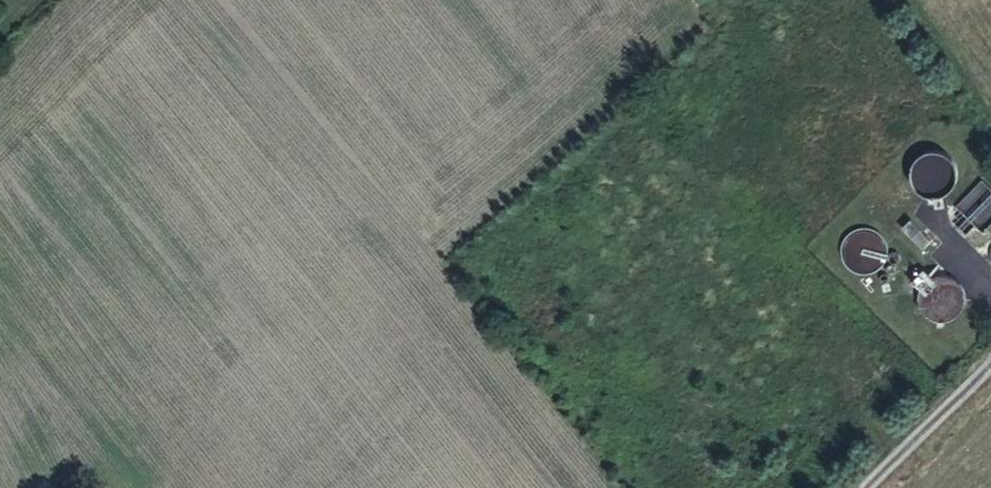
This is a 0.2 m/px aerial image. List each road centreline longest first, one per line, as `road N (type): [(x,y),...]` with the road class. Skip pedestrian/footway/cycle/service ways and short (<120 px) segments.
road 1 (unclassified): [(869,487),(990,365)]

